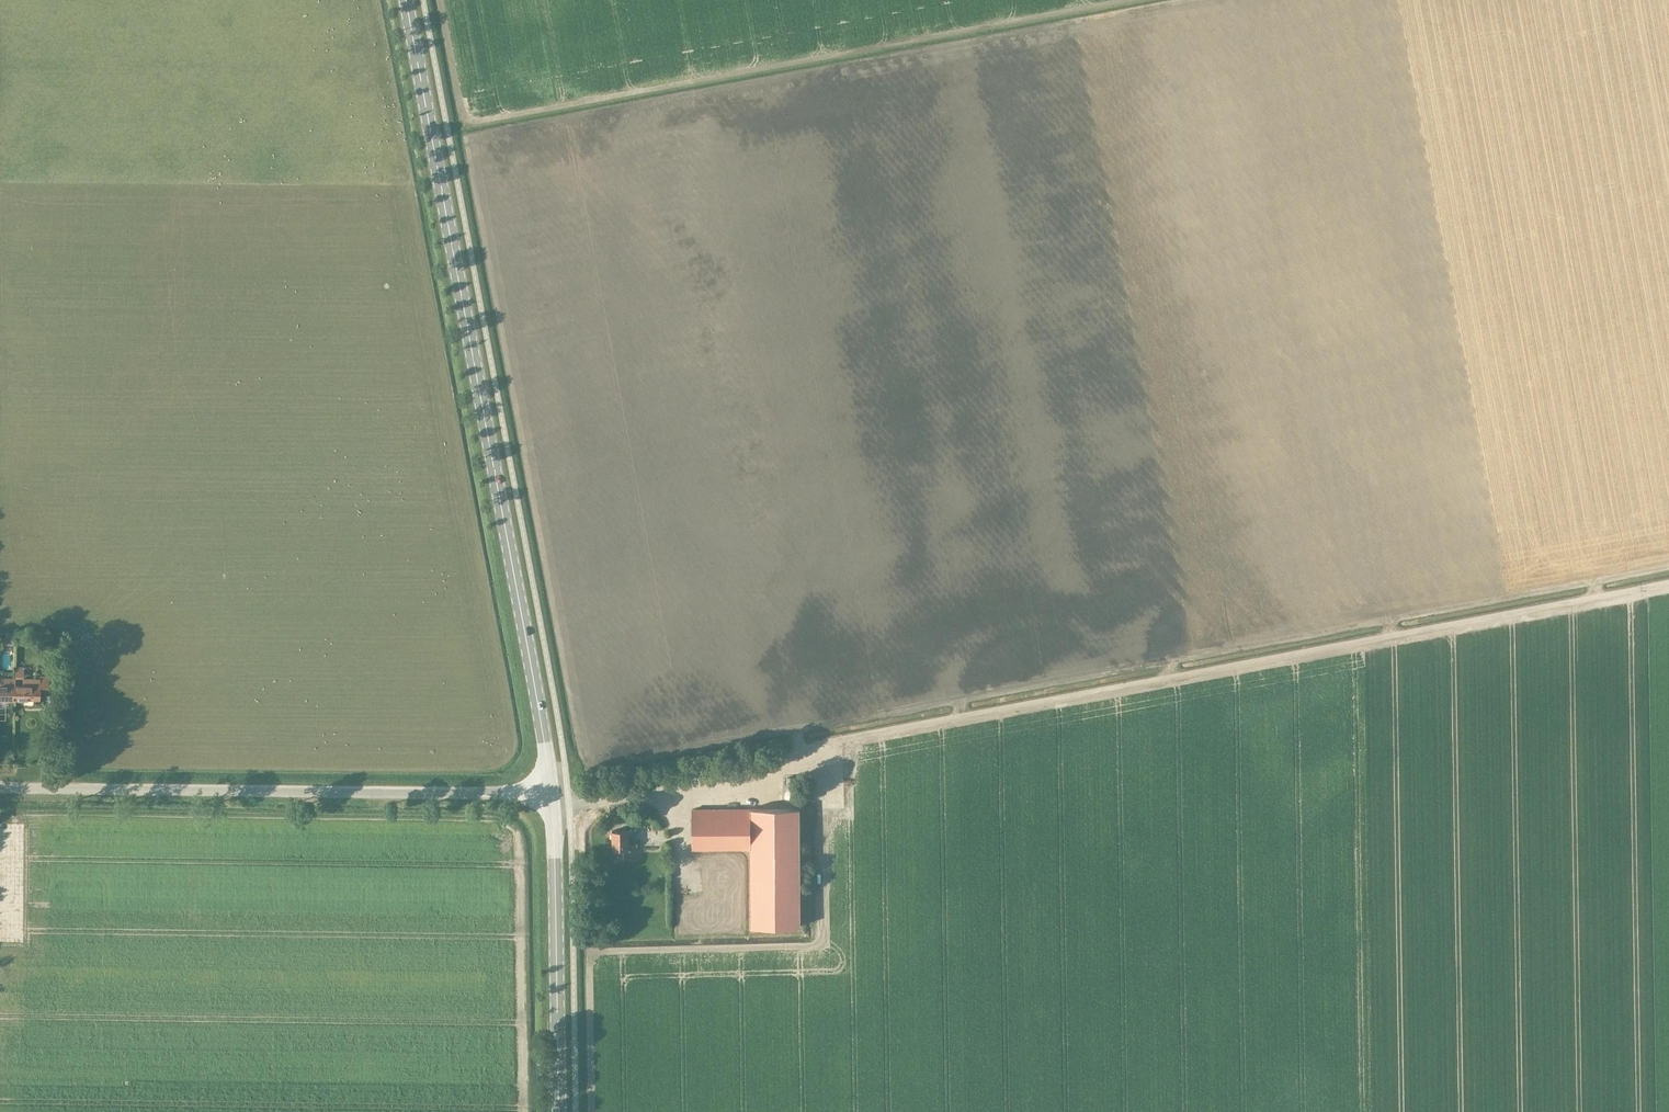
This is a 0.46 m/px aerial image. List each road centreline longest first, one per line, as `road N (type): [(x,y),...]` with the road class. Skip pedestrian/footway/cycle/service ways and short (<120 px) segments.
road 1 (secondary): [(551,783),(406,0)]
road 2 (unclassified): [(516,793),(0,788)]
road 3 (secondary): [(559,1111),(552,805)]

